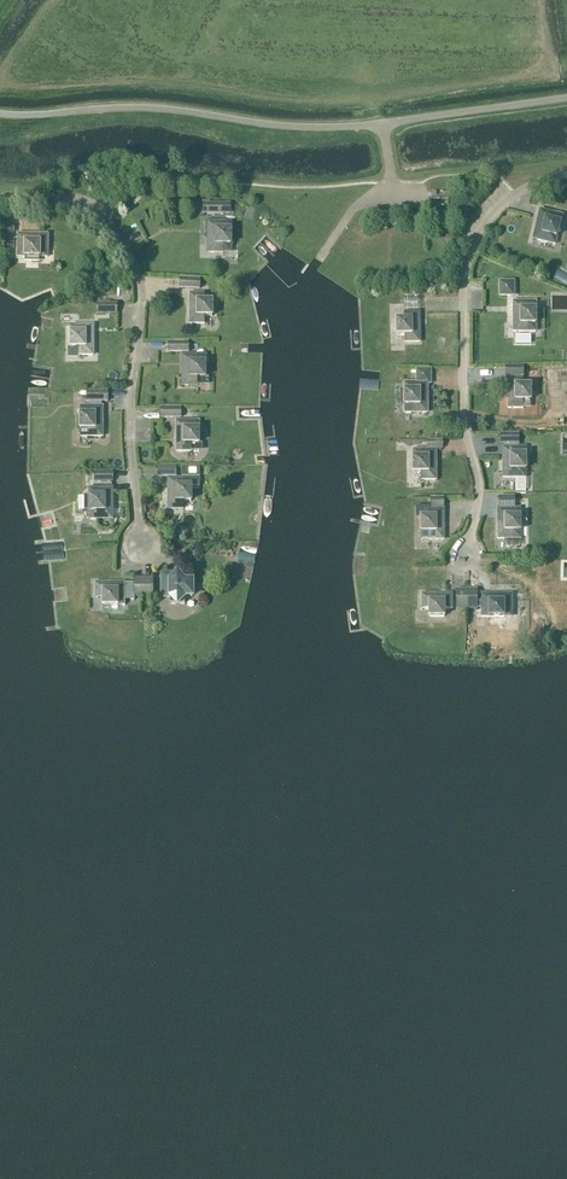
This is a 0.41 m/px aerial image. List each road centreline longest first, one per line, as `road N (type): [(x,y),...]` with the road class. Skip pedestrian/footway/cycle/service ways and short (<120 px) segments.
road 1 (unclassified): [(0,195),(94,212),(134,264),(140,304),(131,438),(141,529)]
road 2 (unclassified): [(566,173),(498,210),(478,234),(463,275),(465,440),(478,495),(466,544)]
road 3 (unclassified): [(0,113),(120,108),(250,125),(382,126)]
road 4 (unclassified): [(382,126),(566,100)]
road 5 (unclassified): [(318,259),(356,207),(386,184),(382,126)]

